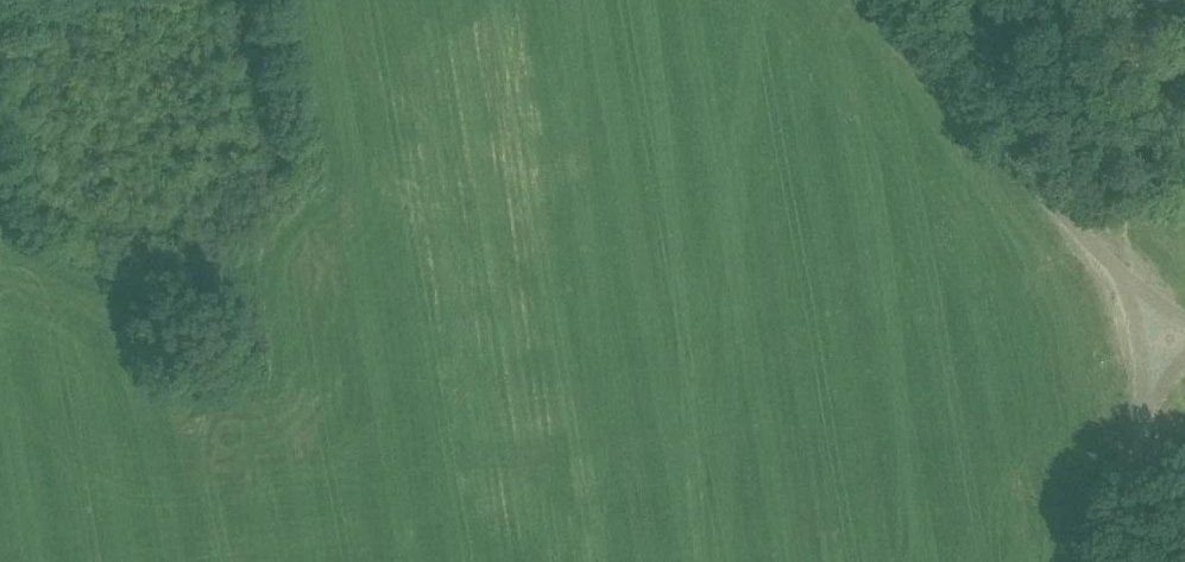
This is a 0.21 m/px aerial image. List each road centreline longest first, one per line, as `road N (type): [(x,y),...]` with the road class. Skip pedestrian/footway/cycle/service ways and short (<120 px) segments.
road 1 (unclassified): [(1128,561),(1144,417),(1126,284),(909,0)]

